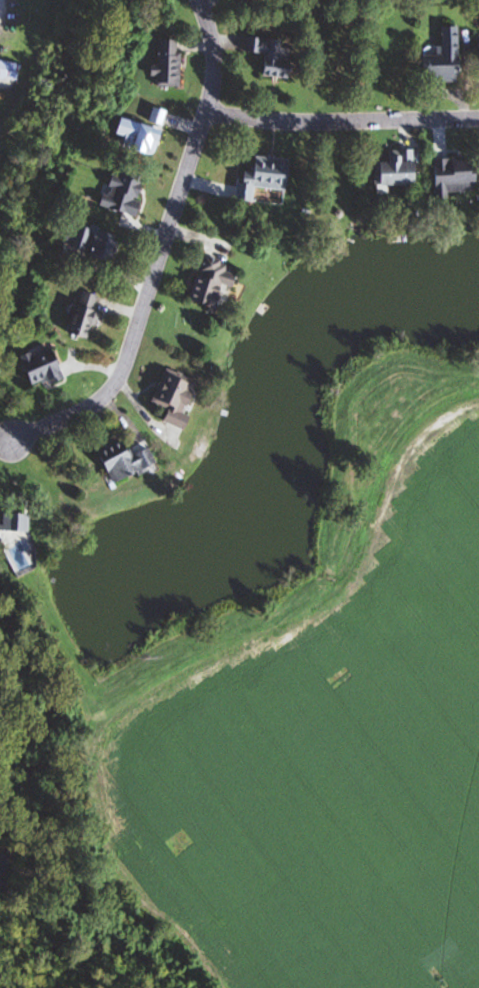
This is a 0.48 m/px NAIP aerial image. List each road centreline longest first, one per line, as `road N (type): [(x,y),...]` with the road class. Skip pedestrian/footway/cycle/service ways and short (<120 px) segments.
road 1 (residential): [(200,0),(216,63),(209,109),(119,373),(104,397),(11,439)]
road 2 (residential): [(209,109),(478,119)]

